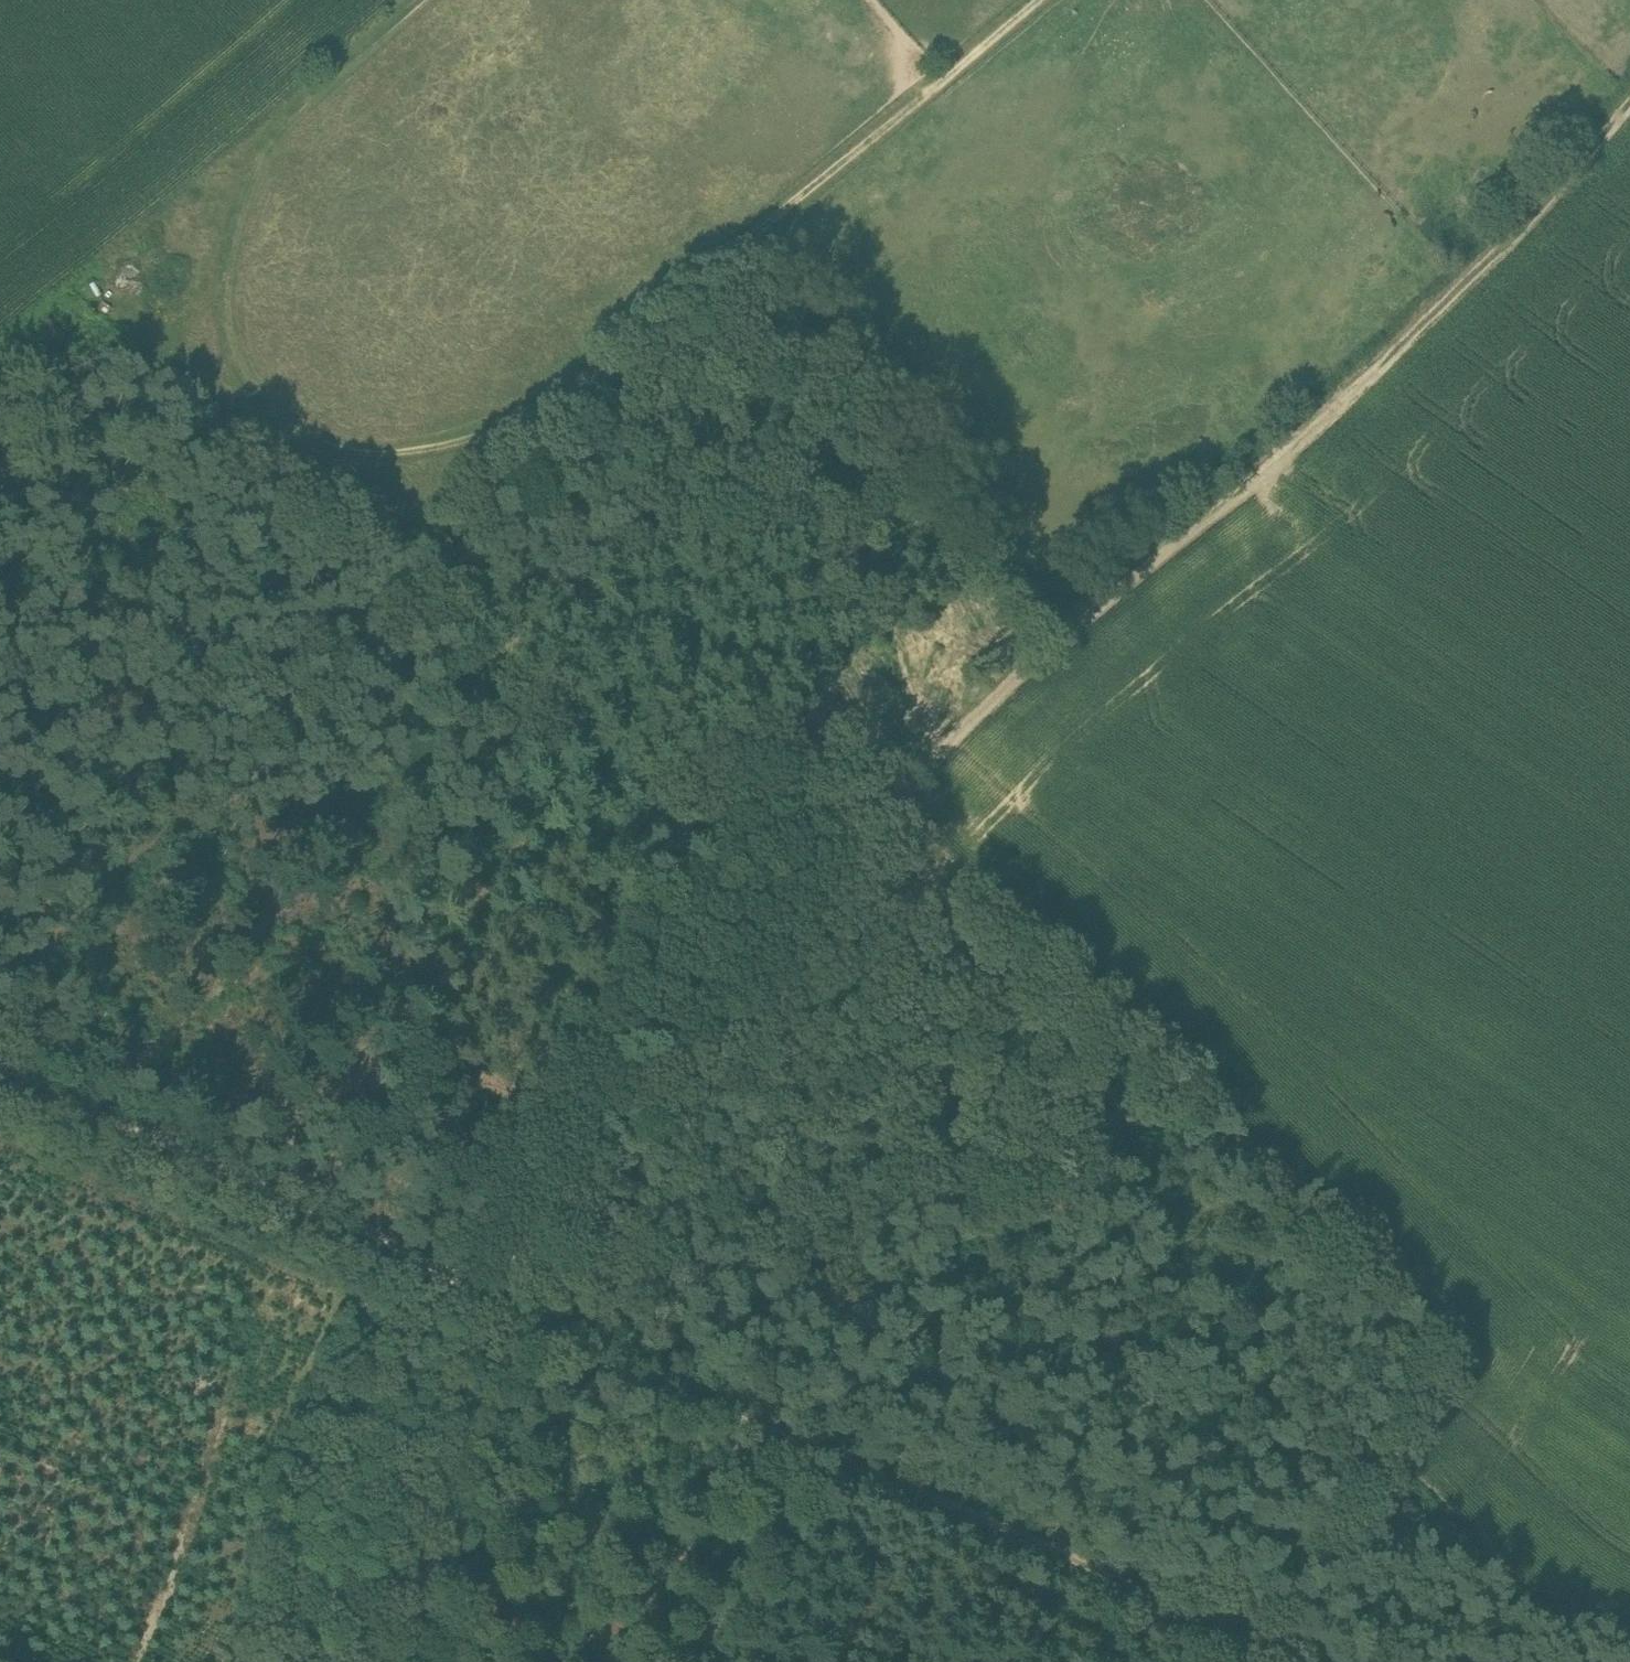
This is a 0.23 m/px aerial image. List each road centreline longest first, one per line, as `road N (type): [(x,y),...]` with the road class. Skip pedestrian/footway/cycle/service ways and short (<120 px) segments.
road 1 (track): [(427,0),(247,169),(211,299),(243,394),(360,461),(496,431),(619,357),(1038,0)]
road 2 (track): [(905,799),(1058,633),(1344,410),(1527,233),(1629,112)]

